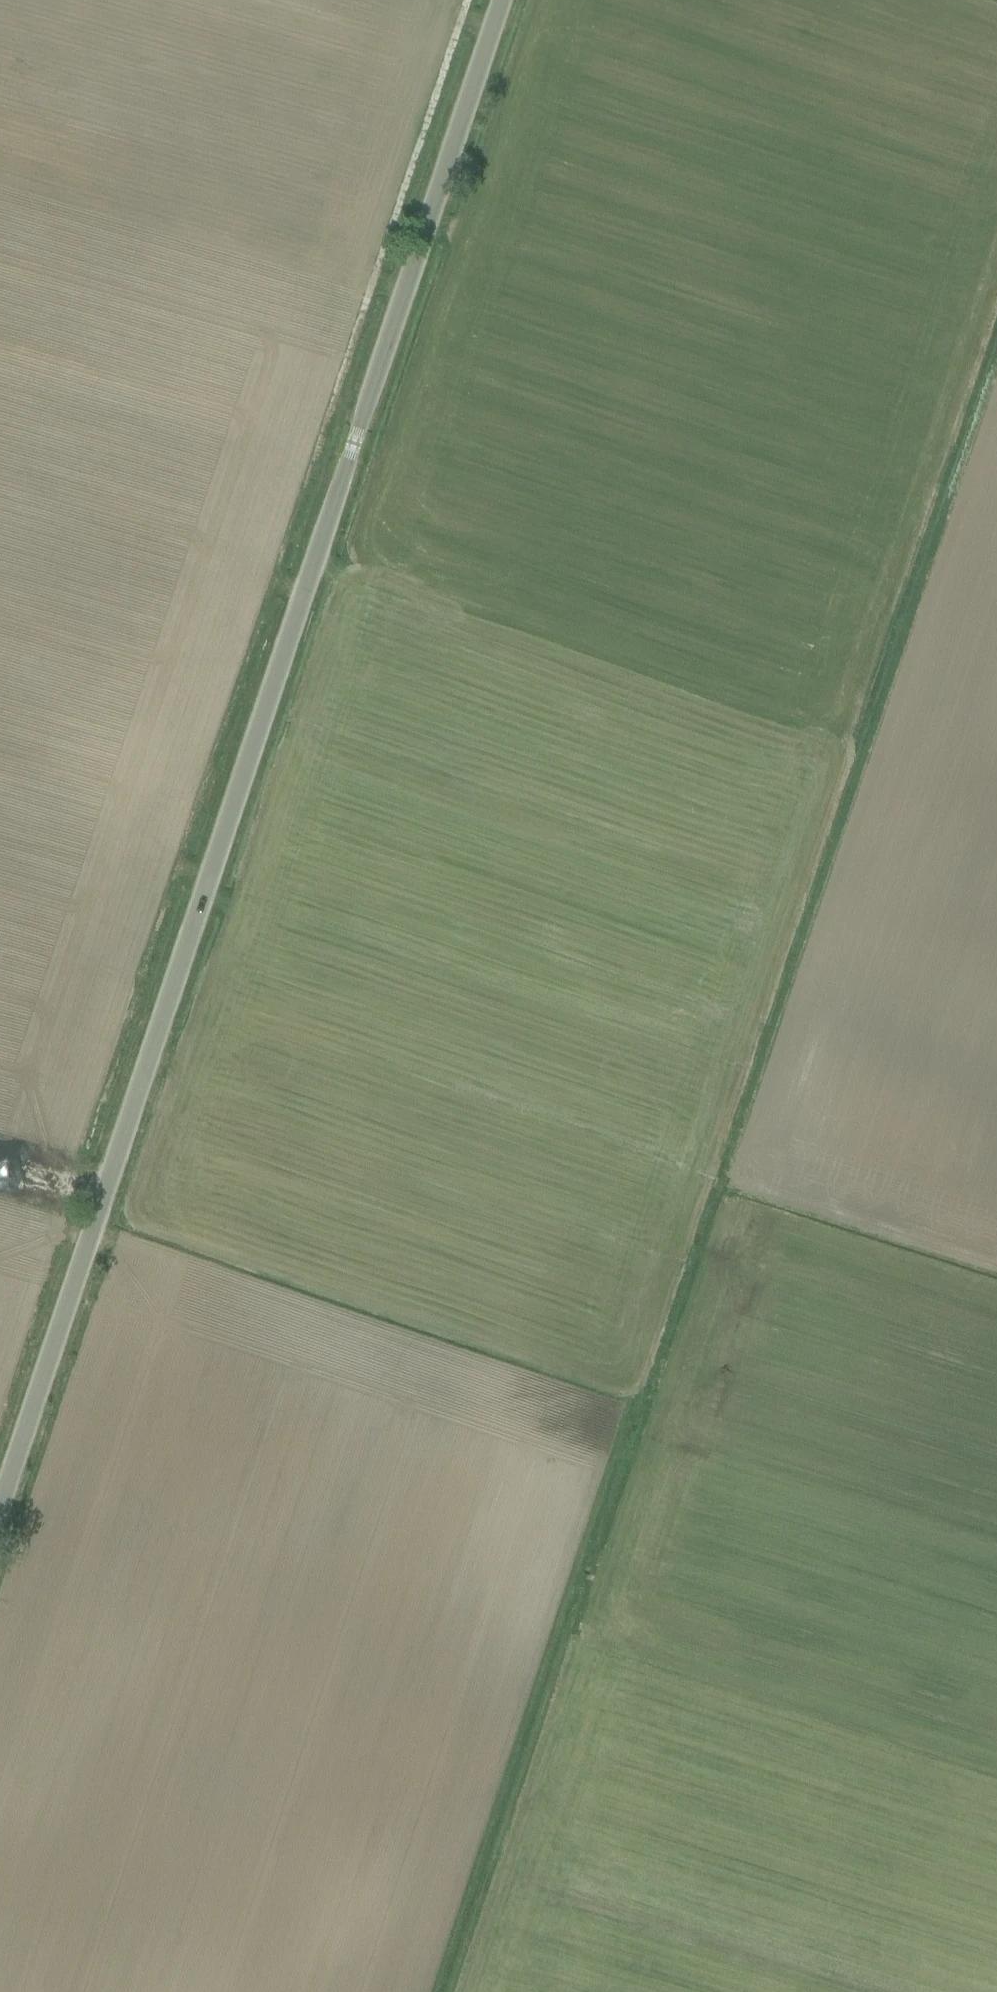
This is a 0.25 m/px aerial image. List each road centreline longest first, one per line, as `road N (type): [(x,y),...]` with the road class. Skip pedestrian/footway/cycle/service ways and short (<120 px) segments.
road 1 (unclassified): [(0,1528),(506,0)]

